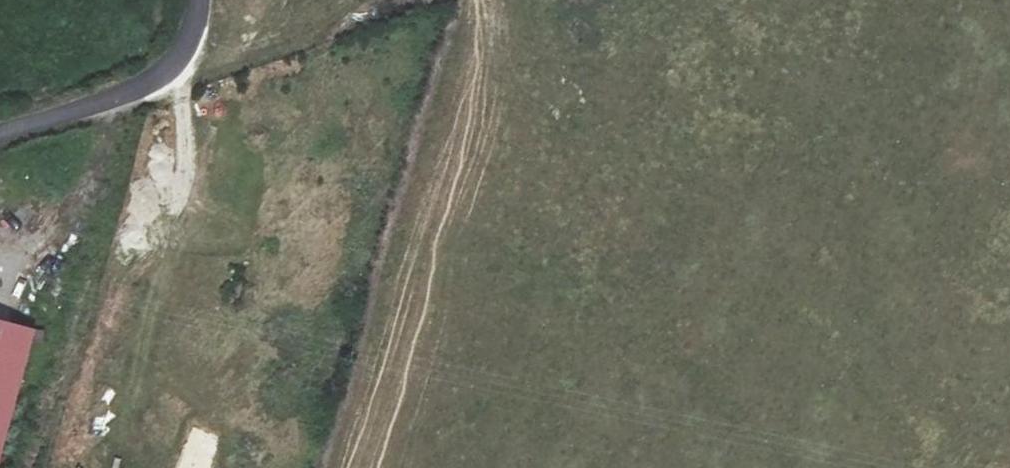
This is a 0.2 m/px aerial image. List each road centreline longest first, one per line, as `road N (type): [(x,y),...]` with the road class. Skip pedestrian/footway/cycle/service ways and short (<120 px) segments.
road 1 (unclassified): [(202,0),(187,54),(142,88),(0,131)]

